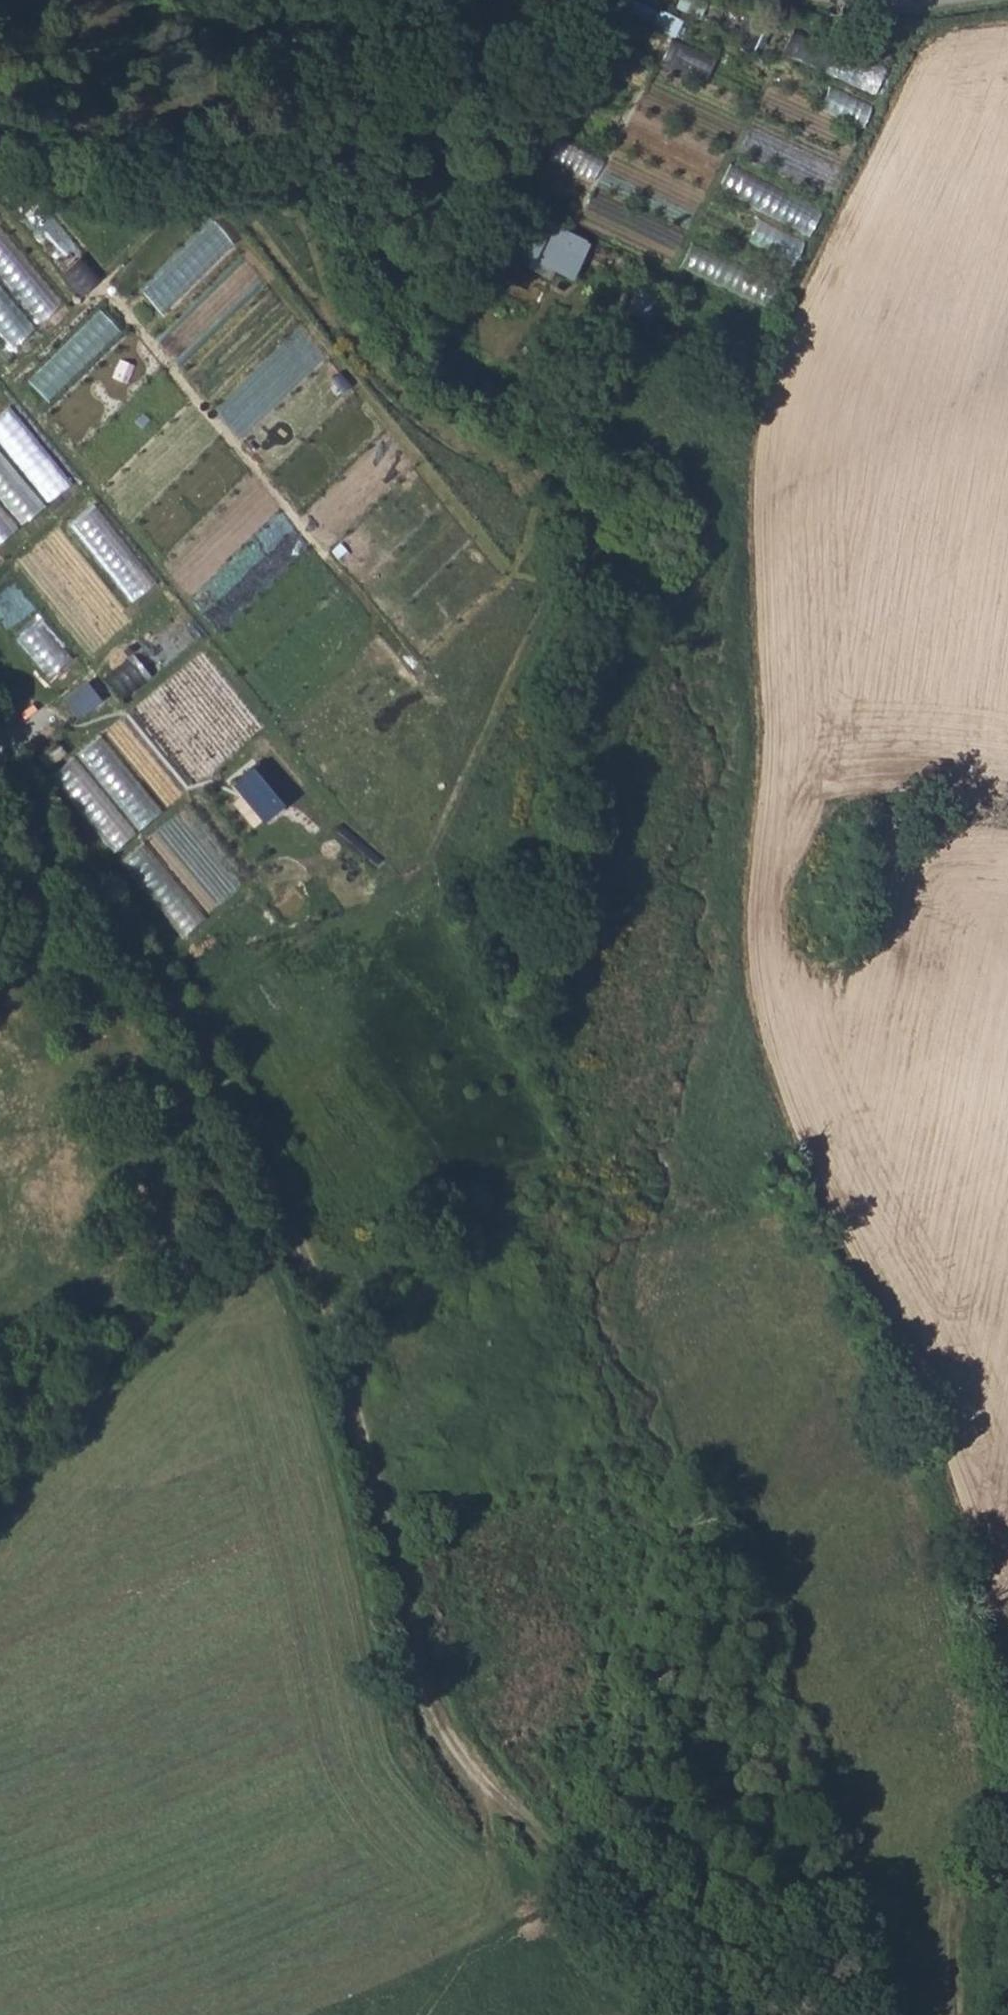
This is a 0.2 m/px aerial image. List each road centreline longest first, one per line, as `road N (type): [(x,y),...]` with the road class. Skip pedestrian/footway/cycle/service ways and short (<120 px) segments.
road 1 (track): [(674,2014),(642,1944),(493,1802),(434,1721),(356,1395),(302,1248),(227,1096),(148,982),(22,829),(0,786)]

